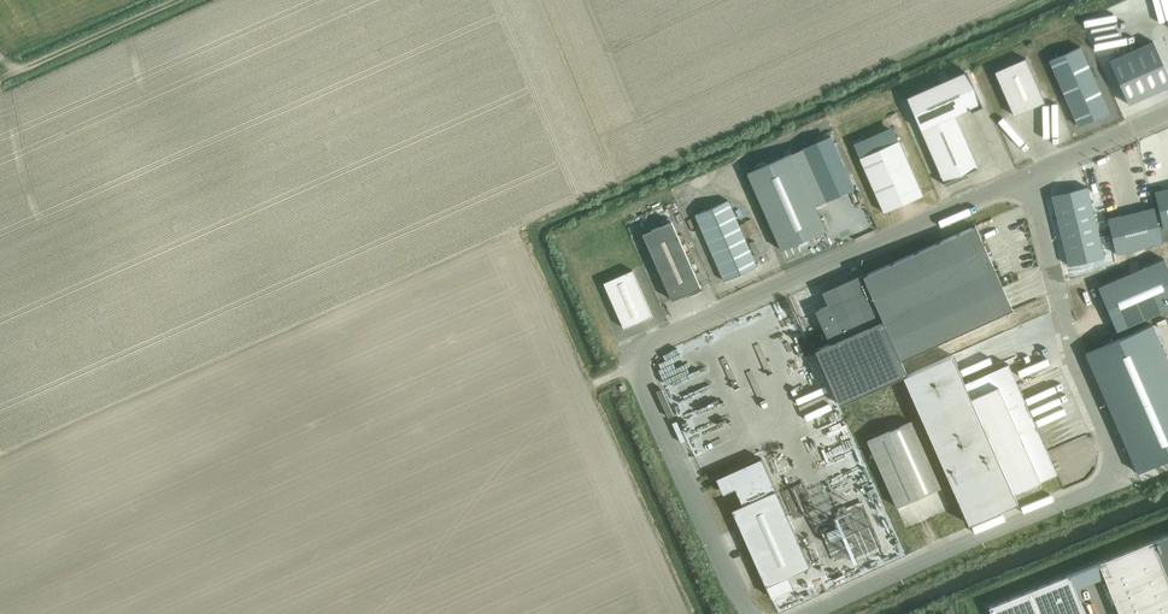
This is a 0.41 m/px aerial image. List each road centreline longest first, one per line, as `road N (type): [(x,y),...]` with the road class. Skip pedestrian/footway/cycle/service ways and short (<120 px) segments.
road 1 (unclassified): [(748,613),(643,376),(650,353),(671,335),(1033,177)]
road 2 (unclassified): [(818,613),(1111,484),(1119,469),(1072,344),(1033,177)]
road 3 (track): [(171,0),(9,71)]
road 4 (unclassified): [(1033,177),(1167,116)]

